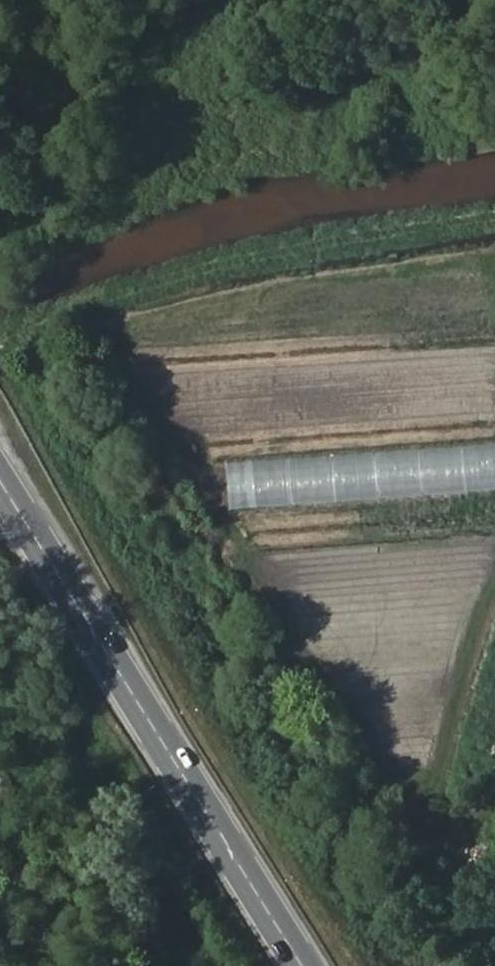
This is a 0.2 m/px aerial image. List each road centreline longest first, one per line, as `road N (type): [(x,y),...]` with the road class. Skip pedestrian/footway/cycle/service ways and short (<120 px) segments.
road 1 (primary): [(0,481),(302,965)]

